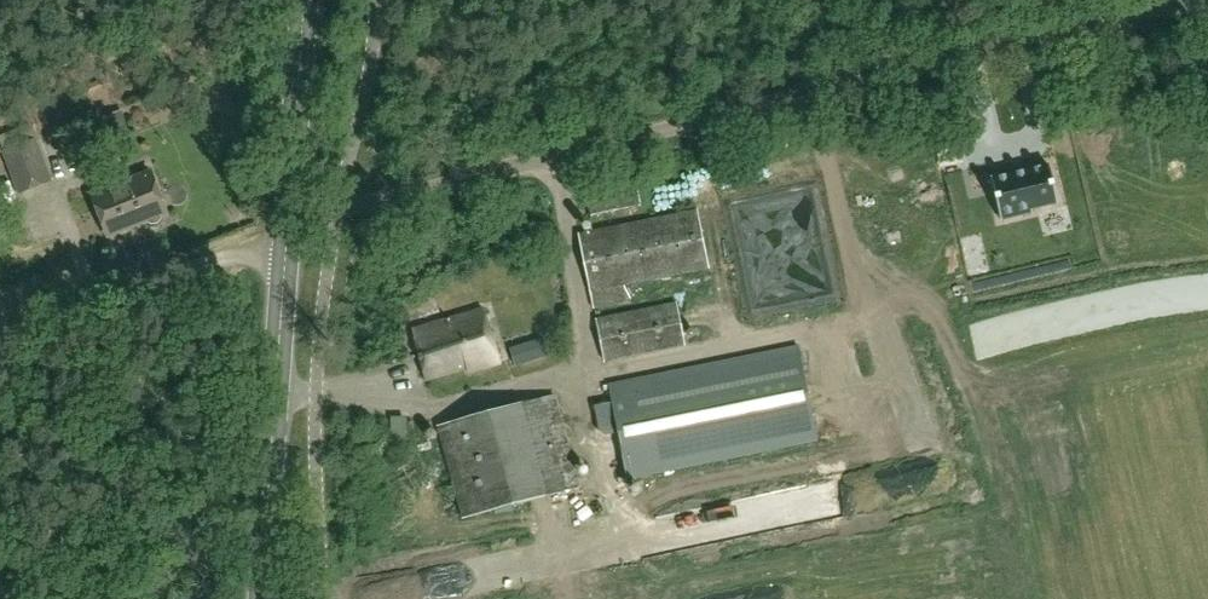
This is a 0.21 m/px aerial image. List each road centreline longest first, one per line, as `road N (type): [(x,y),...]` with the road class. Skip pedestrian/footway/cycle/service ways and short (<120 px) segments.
road 1 (unclassified): [(289,213),(338,211),(1197,0)]
road 2 (primary): [(262,598),(289,213)]
road 3 (track): [(0,338),(221,260),(286,245)]
road 4 (primary): [(289,213),(305,0)]
road 5 (track): [(806,95),(842,227)]

